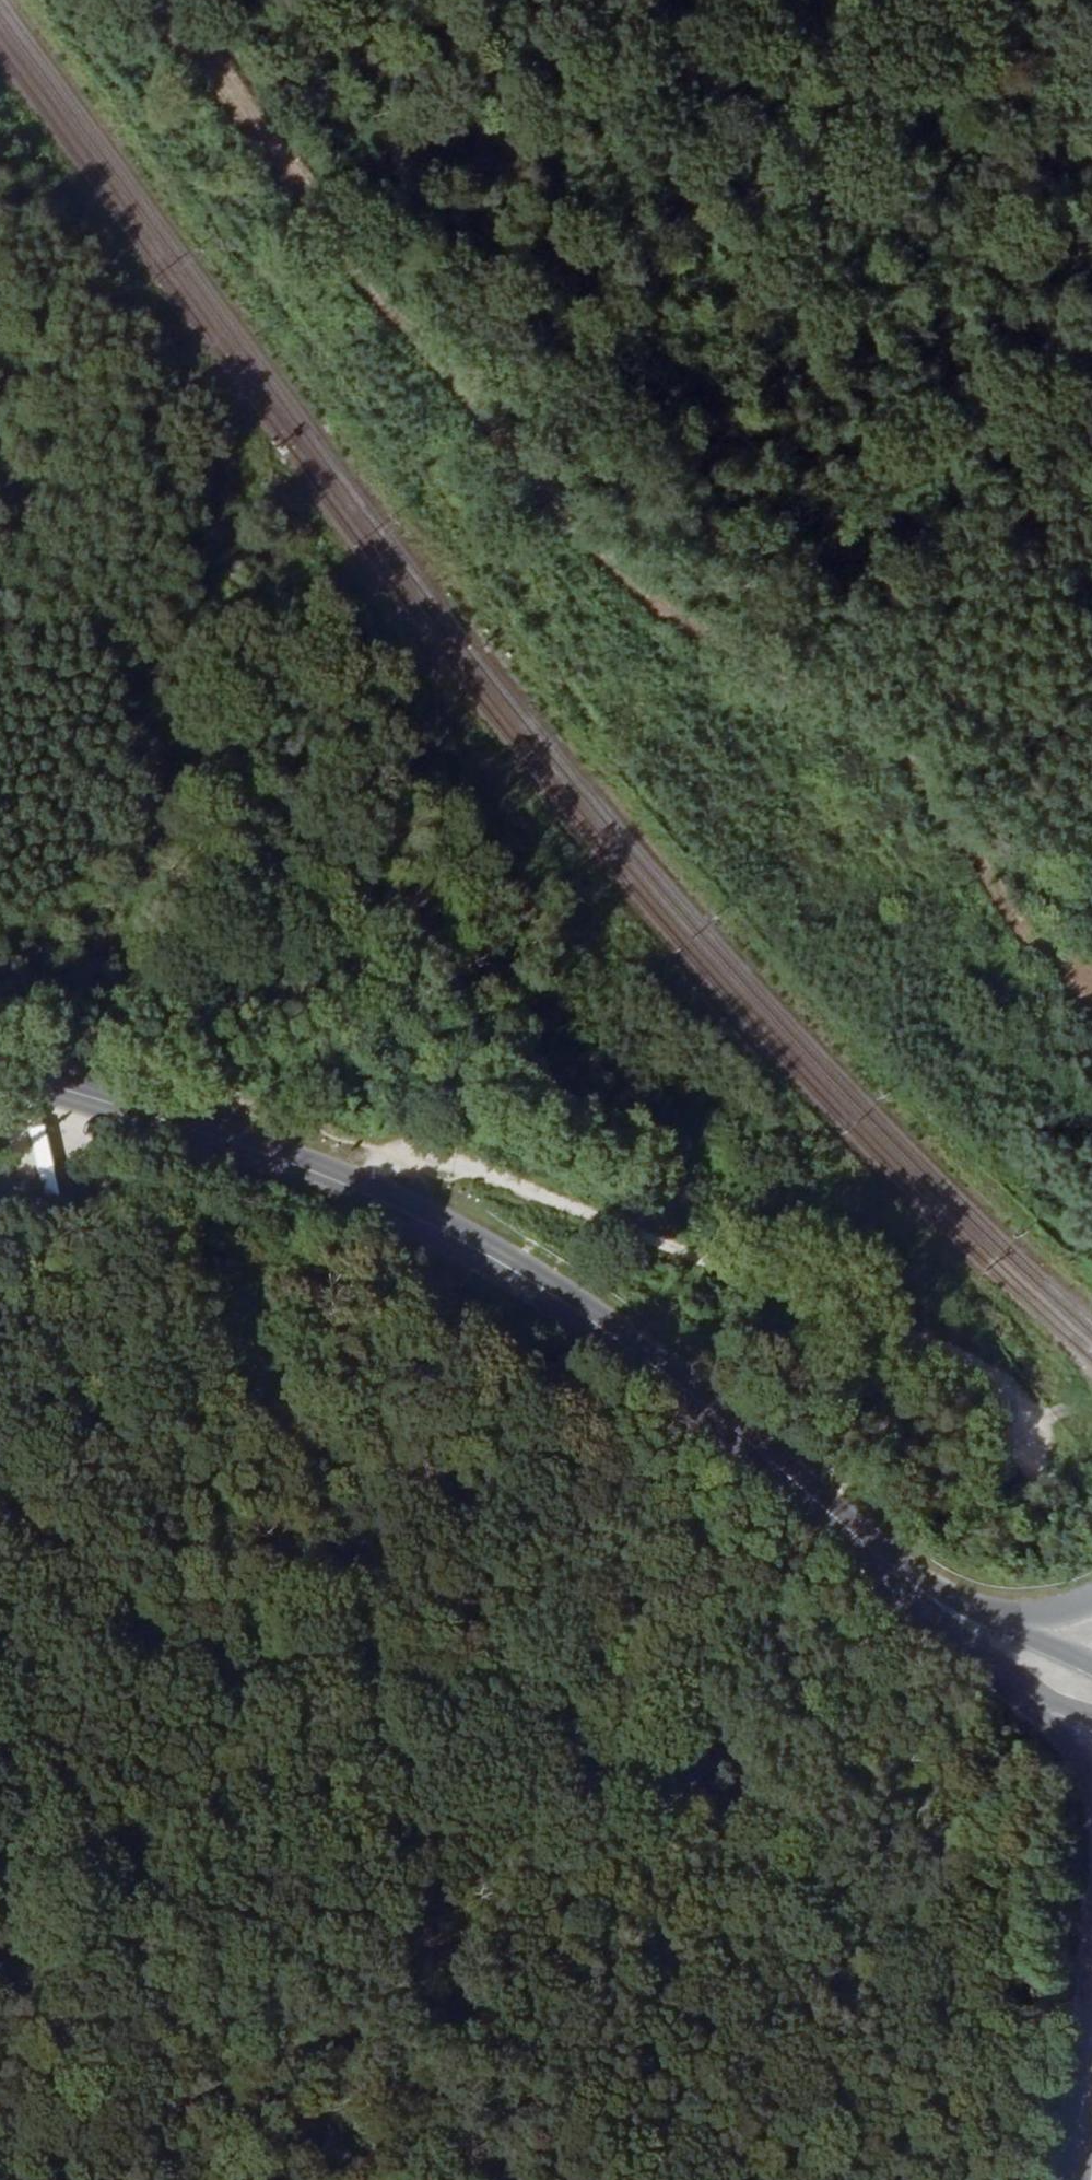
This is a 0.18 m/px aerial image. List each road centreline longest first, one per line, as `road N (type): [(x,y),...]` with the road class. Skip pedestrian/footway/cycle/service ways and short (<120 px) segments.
road 1 (secondary): [(0,1068),(397,1208),(494,1260),(603,1332),(935,1601)]
road 2 (track): [(721,1628),(361,1787)]
road 3 (track): [(0,1943),(361,1787)]
road 4 (secondary): [(935,1601),(1058,1720)]
road 5 (primary): [(1091,2031),(1073,2179)]

